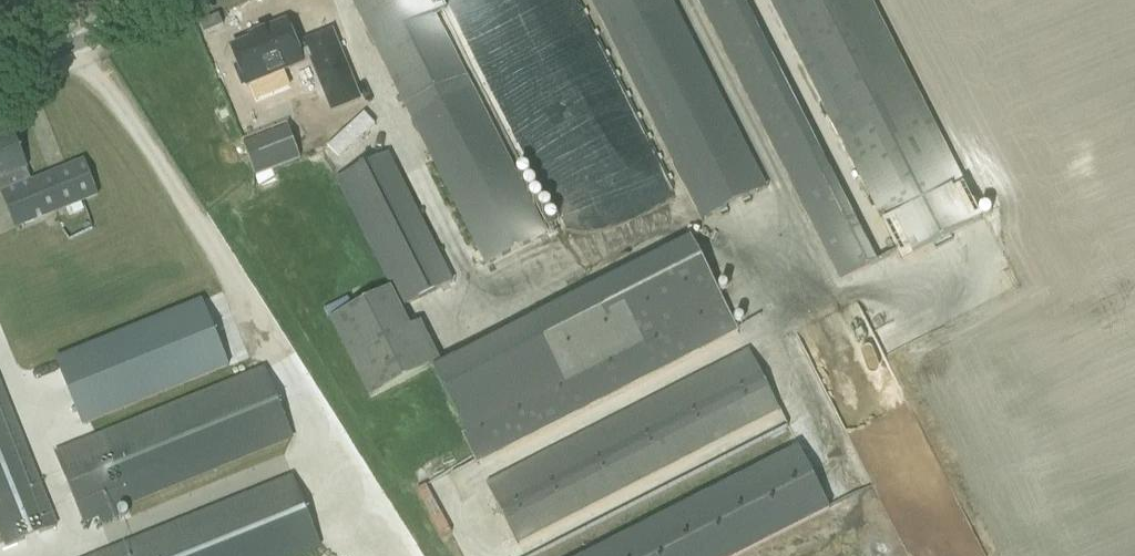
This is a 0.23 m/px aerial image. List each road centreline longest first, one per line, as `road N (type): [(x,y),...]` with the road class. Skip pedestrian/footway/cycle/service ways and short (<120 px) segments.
road 1 (unclassified): [(0,86),(207,0)]

